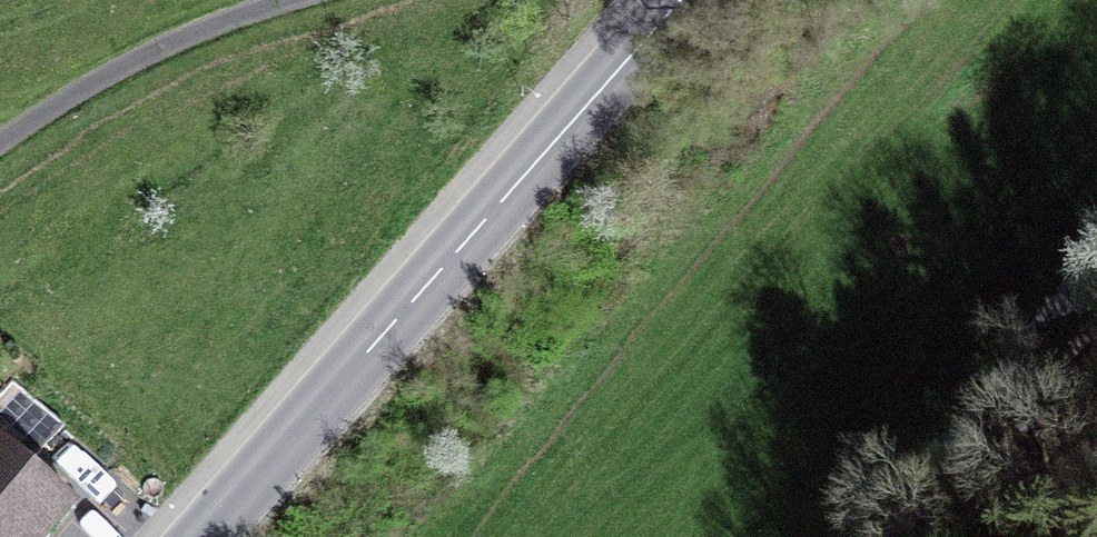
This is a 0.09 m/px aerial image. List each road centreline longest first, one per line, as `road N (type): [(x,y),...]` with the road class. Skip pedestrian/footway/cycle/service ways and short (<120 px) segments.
road 1 (tertiary): [(202,536),(680,0)]
road 2 (residential): [(1096,261),(895,536)]
road 3 (track): [(0,141),(147,54),(288,0)]

